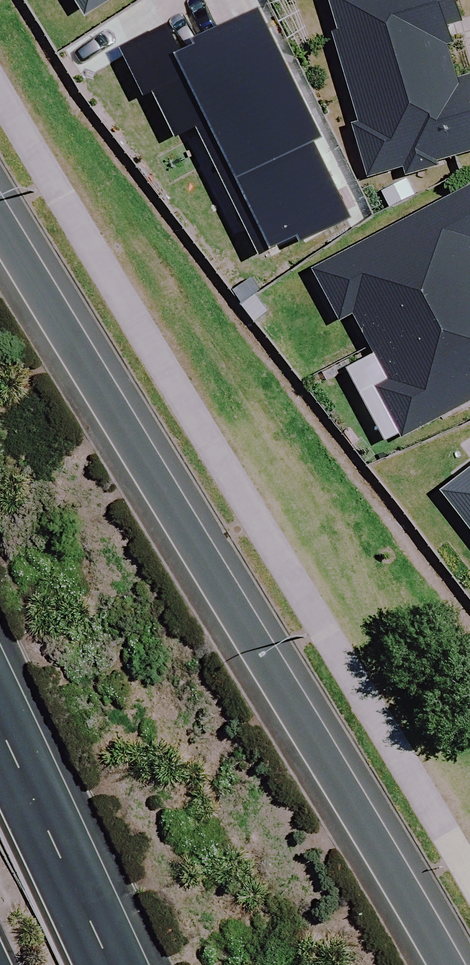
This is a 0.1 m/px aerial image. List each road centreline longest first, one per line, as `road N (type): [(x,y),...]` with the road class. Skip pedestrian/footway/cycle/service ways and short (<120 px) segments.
road 1 (primary): [(0,203),(449,964)]
road 2 (primary): [(0,727),(110,964)]

